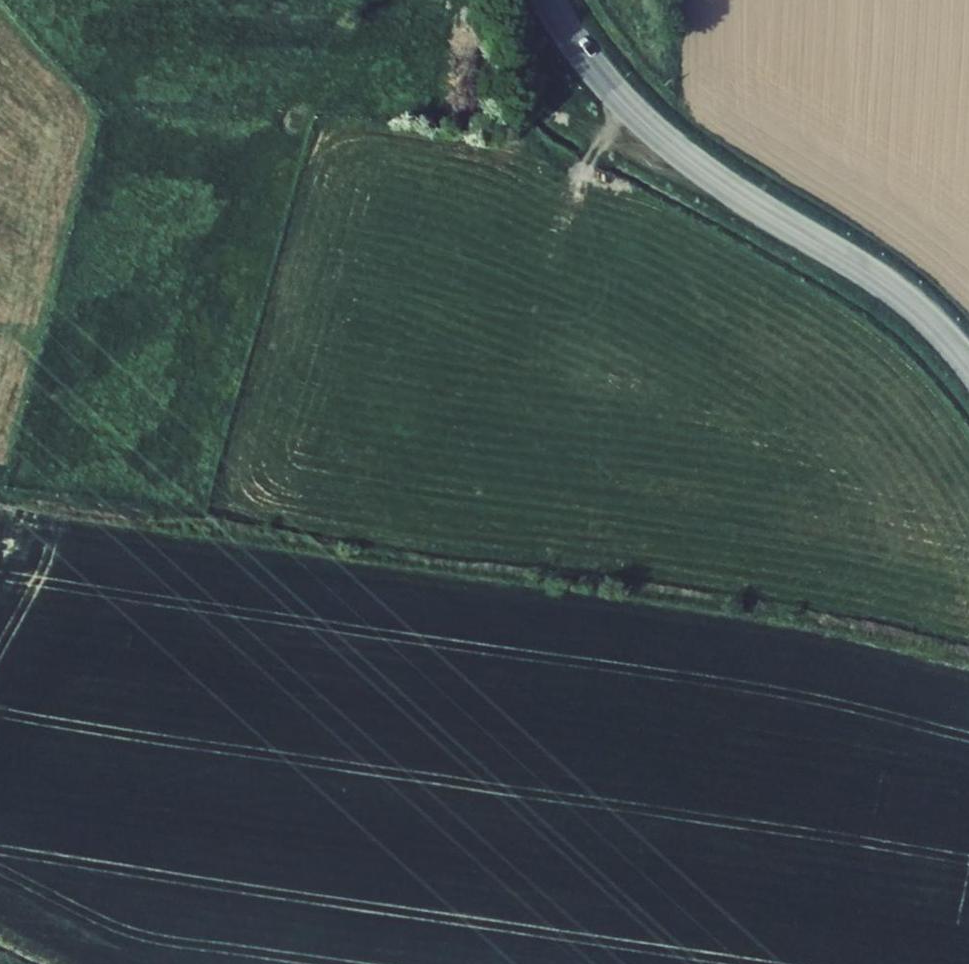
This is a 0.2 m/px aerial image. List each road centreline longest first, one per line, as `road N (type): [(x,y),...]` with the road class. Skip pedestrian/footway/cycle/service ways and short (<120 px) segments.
road 1 (tertiary): [(549,0),(612,89),(680,152),(886,282),(968,365)]

